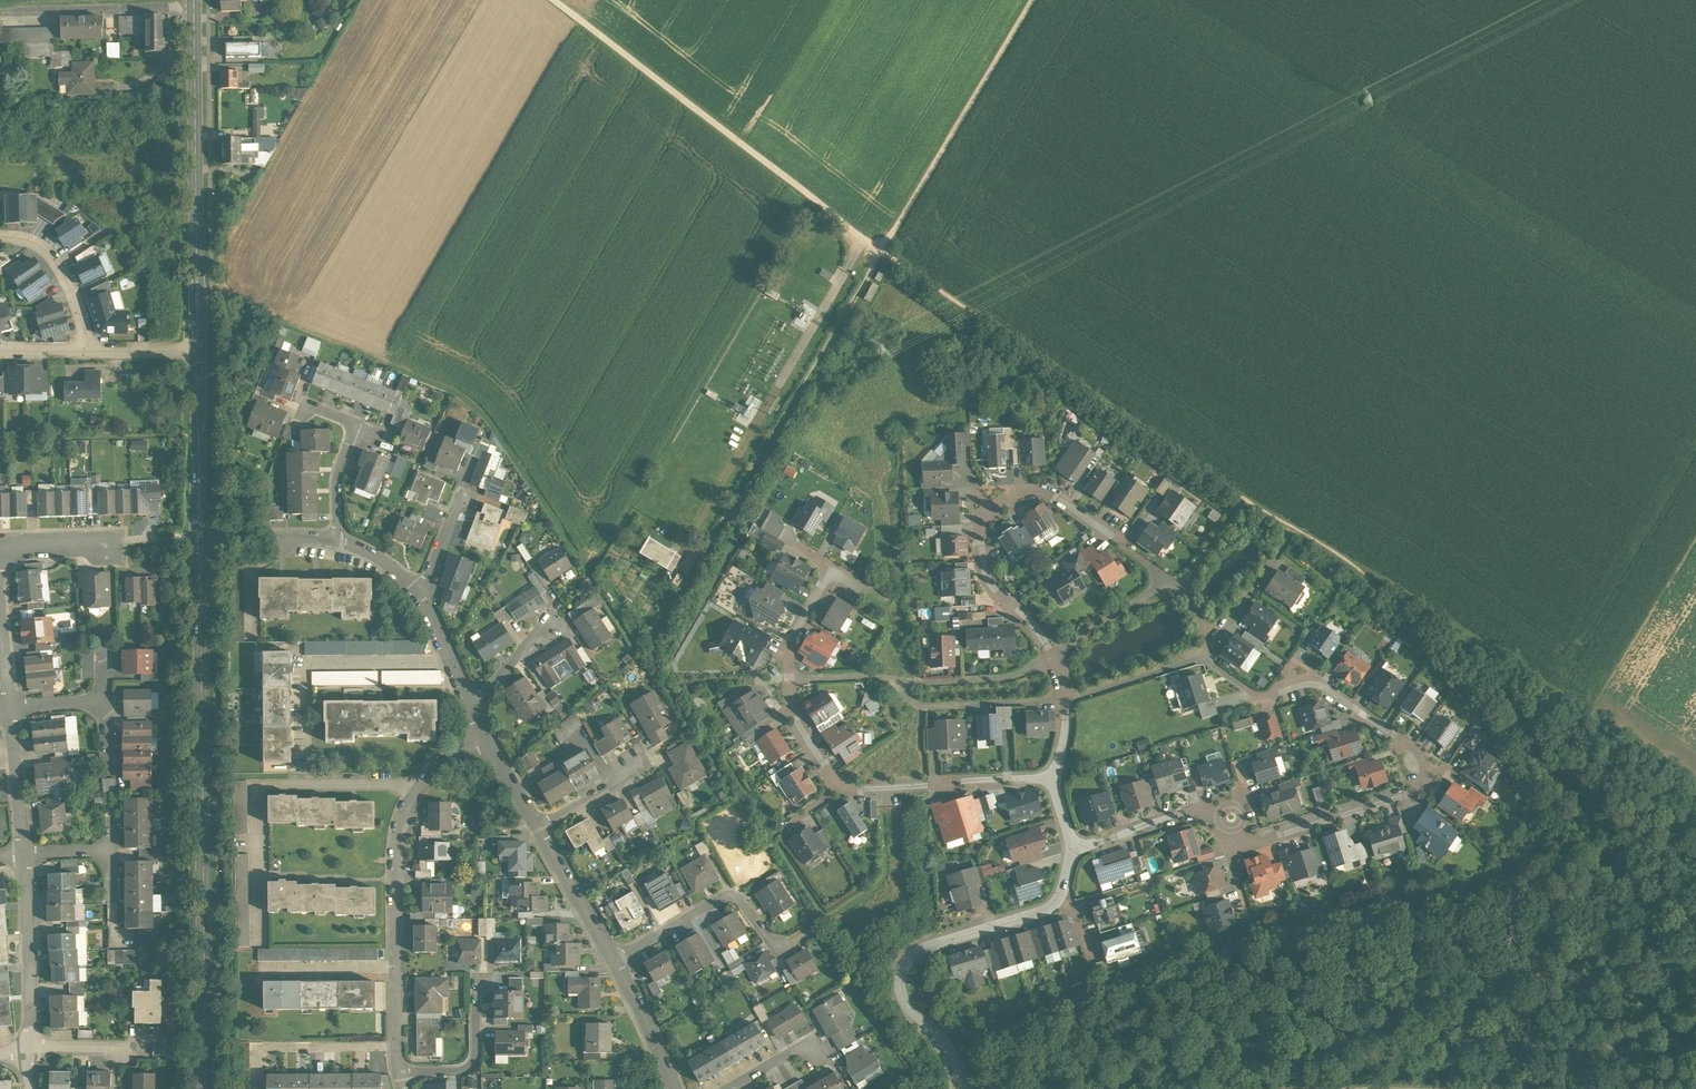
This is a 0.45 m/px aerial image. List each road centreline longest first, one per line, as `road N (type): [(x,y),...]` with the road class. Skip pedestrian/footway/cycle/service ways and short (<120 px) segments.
road 1 (tertiary): [(205,1088),(196,350)]
road 2 (residential): [(1237,830),(1248,843),(1425,784),(1420,755),(1326,688),(1306,685),(1260,698),(1210,663),(1214,643),(1273,558)]
road 3 (track): [(882,251),(646,657)]
road 4 (residential): [(1055,780),(1064,702),(1039,634),(988,580),(983,518),(1006,498),(1041,492),(1126,549)]
road 5 (track): [(553,0),(882,251)]
road 6 (residential): [(485,739),(415,789),(398,829),(400,1073)]
road 7 (residential): [(966,1088),(952,1051),(904,1002),(904,967),(921,950),(1052,908),(1073,851)]
road 8 (tertiary): [(196,350),(193,4)]
road 9 (residential): [(1055,780),(846,791),(791,715),(790,679)]
road 10 (track): [(882,251),(1034,0)]
road 11 (residential): [(614,959),(728,897),(739,899),(776,950),(815,927)]
road 12 (track): [(1695,1031),(1546,1052),(1520,1063),(1505,1088)]
road 13 (residential): [(193,4),(0,13)]
road 14 (residential): [(33,1045),(24,855)]
road 15 (residential): [(400,1073),(473,1065),(477,979),(499,975)]
road 16 (residential): [(90,351),(53,258),(31,242),(0,238)]
road 17 (residential): [(1073,851),(1198,812),(1218,814)]
road 18 (residential): [(614,959),(538,830)]
road 19 (residential): [(24,855),(8,708)]
road 20 (residential): [(450,657),(307,663)]
road 21 (residential): [(674,1088),(614,959)]
road 22 (residential): [(538,830),(646,762)]
road 23 (residential): [(469,704),(560,619)]
road 24 (residential): [(338,542),(336,483),(356,424)]

